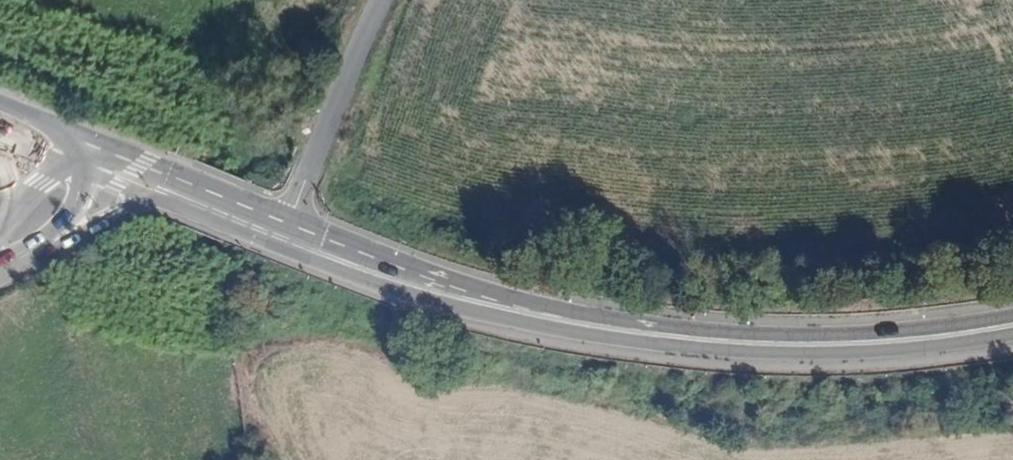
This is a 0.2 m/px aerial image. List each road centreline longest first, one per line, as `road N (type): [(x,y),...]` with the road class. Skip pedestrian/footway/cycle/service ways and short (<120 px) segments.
road 1 (secondary): [(278,247),(418,298),(627,341),(843,354),(1012,336)]
road 2 (secondary): [(1012,317),(840,335),(649,325),(462,284),(290,217)]
road 3 (residential): [(290,217),(382,0)]
road 4 (tertiary): [(11,258),(159,199)]
road 5 (secondary): [(290,217),(146,160)]
road 6 (secondary): [(159,199),(278,247)]
road 7 (tertiary): [(11,258),(68,221),(81,168)]

